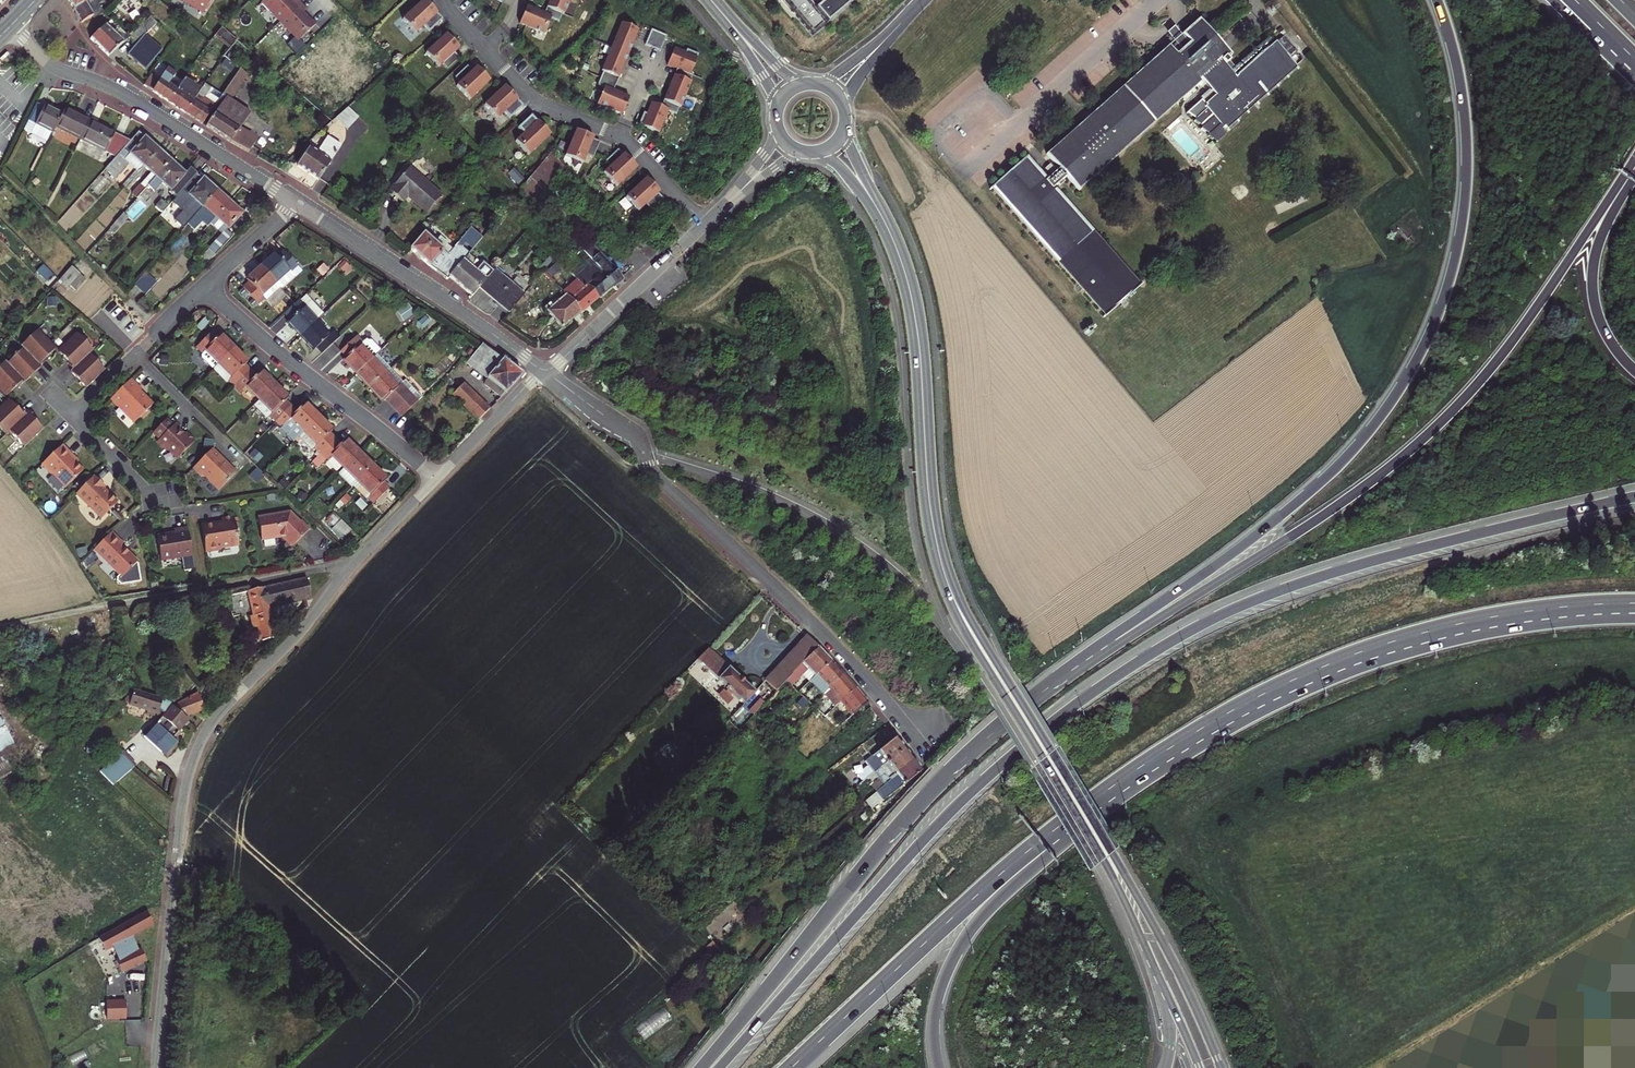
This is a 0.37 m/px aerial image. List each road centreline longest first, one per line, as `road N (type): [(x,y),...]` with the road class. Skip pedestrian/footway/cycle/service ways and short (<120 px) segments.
road 1 (trunk): [(1634,497),(1344,569),(1249,602),(1163,647),(1068,711),(971,793),(719,1067)]
road 2 (trunk): [(1436,0),(1463,105),(1466,173),(1459,242),(1432,330),(1395,397),(1335,469),(1132,629)]
road 3 (secondary): [(878,210),(911,298),(929,500),(950,587),(1107,859)]
road 4 (trunk): [(1634,167),(1517,335),(1427,436),(1322,517),(1132,629)]
road 5 (trunk): [(1132,629),(993,733),(938,787),(703,1067)]
road 6 (trunk): [(1100,801),(1250,706),(1371,653),(1518,618),(1634,608)]
road 7 (residential): [(541,369),(637,437),(654,475),(830,638),(927,752)]
road 8 (residential): [(161,1014),(195,754),(216,719),(303,631),(356,560)]
road 9 (trunk): [(790,1067),(1001,874),(1100,801)]
road 10 (residential): [(0,630),(356,560)]
road 11 (residential): [(444,0),(526,94),(630,143),(704,224)]
road 12 (tertiary): [(9,28),(49,65),(119,92),(297,204)]
road 13 (trunk): [(937,1067),(936,1006),(958,948),(987,910),(1100,801)]
road 14 (residential): [(437,479),(204,287)]
road 15 (tertiary): [(297,204),(541,369)]
road 16 (secondary): [(1221,1067),(1163,943),(1107,859)]
road 17 (motorway): [(1634,169),(1599,242),(1592,278),(1604,336),(1634,374)]
road 18 (tertiary): [(541,369),(558,362),(704,224)]
road 19 (residential): [(70,418),(204,287)]
road 20 (residential): [(437,479),(541,369)]
road 21 (residential): [(170,496),(148,496),(70,418)]
road 22 (residential): [(204,287),(297,204)]

